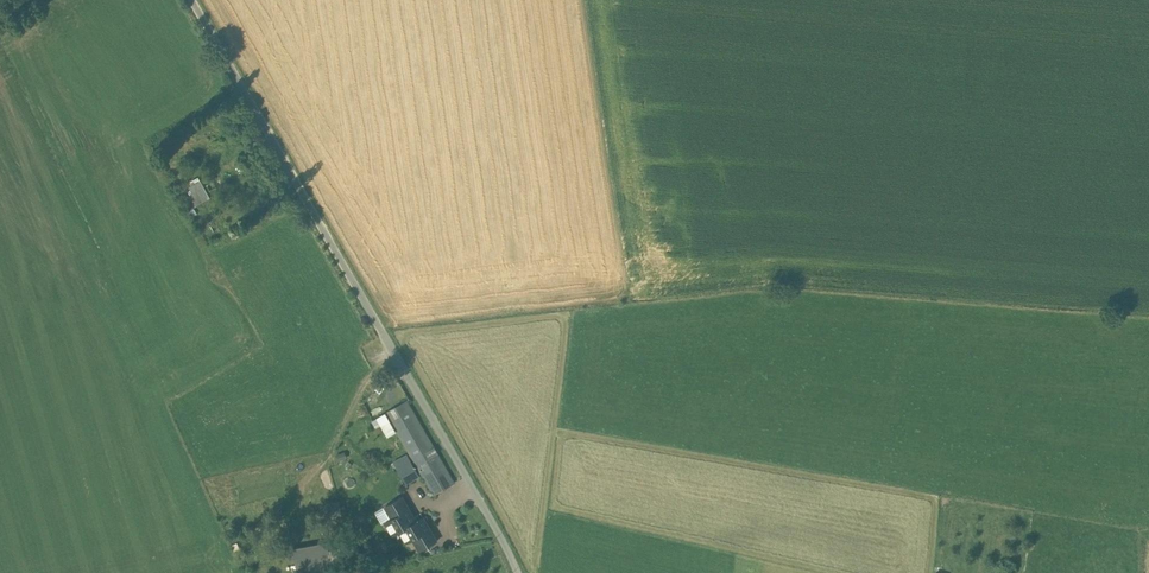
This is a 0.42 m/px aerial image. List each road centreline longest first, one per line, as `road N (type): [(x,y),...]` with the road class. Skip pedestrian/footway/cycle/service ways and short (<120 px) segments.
road 1 (unclassified): [(517,572),(192,0)]

